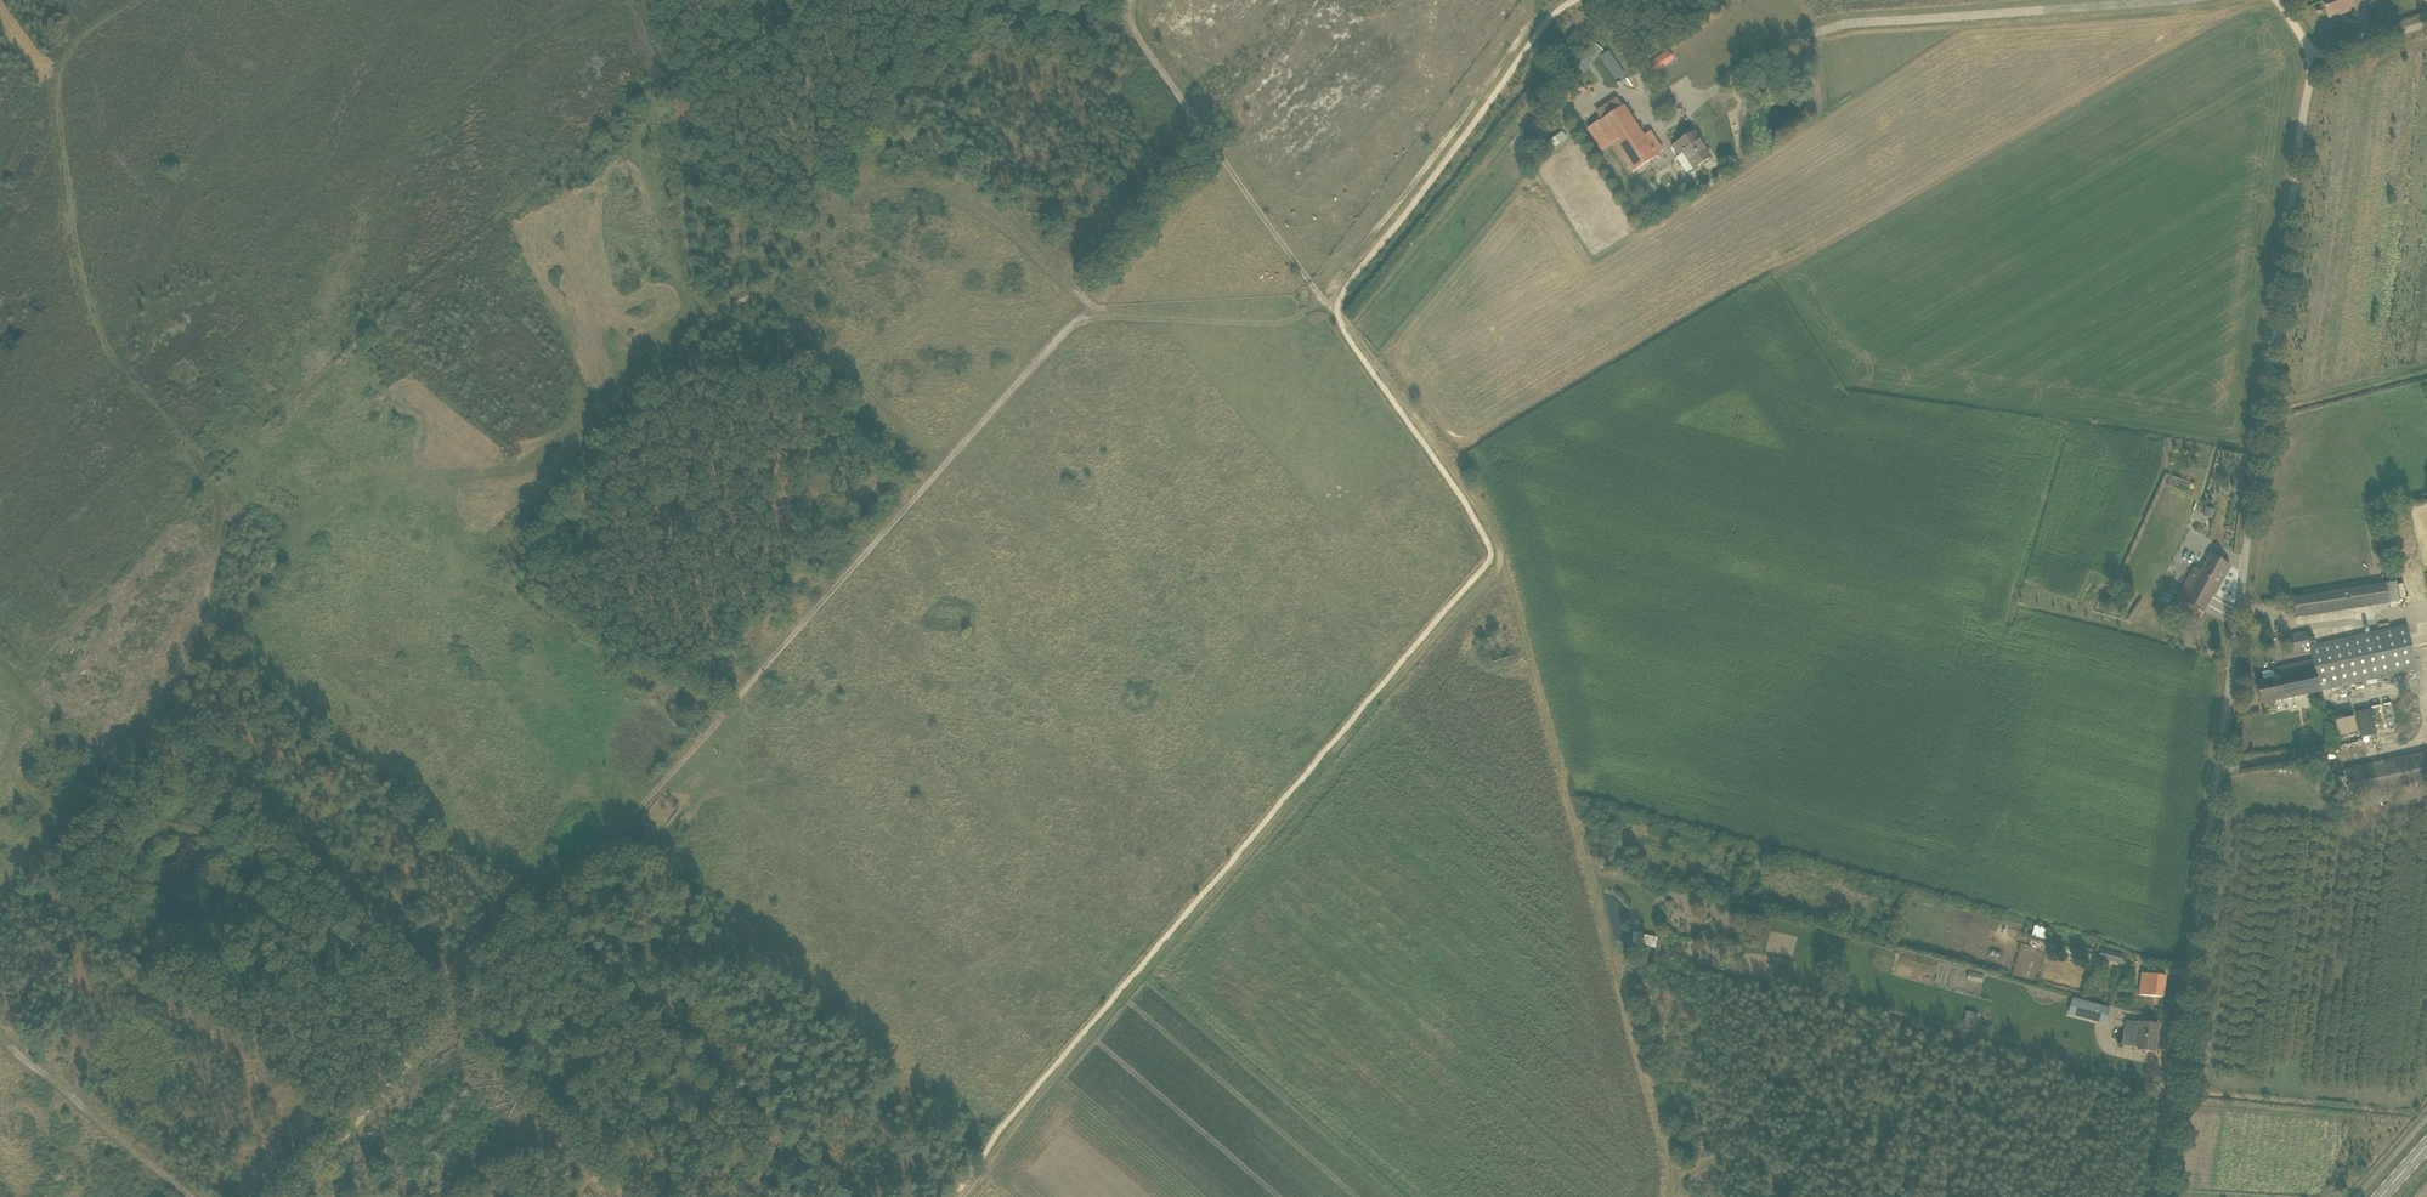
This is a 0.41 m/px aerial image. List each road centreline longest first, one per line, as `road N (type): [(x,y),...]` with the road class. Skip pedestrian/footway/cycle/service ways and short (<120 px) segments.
road 1 (track): [(100,766),(338,492),(363,481),(490,474),(538,461),(678,326),(763,299),(791,256),(859,183),(934,188),(984,213),(1090,305)]
road 2 (unclassified): [(2162,1196),(2310,78),(2316,52),(2426,23)]
road 3 (track): [(457,1013),(1220,154)]
road 4 (track): [(1675,1196),(1672,1156),(1498,545),(1338,312)]
road 5 (track): [(962,1196),(1497,571),(1500,558)]
road 6 (track): [(55,88),(77,245),(100,328),(217,495),(223,538),(199,649)]
road 7 (track): [(1688,109),(1815,33),(1844,25),(2175,0)]
road 8 (track): [(100,766),(210,782),(457,1013)]
road 9 (track): [(1323,298),(1548,0)]
road 10 (track): [(694,316),(635,143),(669,92),(650,0)]
road 11 (track): [(457,1013),(659,1196)]
road 12 (track): [(1072,325),(1282,323),(1323,298)]
road 13 (track): [(0,1039),(190,1196)]
road 14 (track): [(763,299),(940,470)]
road 15 (track): [(294,1196),(457,1013)]
road 16 (track): [(859,183),(896,117),(1001,0)]
road 17 (track): [(1220,154),(1120,0)]
road 18 (track): [(1323,298),(1220,154)]
road 19 (track): [(0,896),(100,766)]
road 20 (track): [(100,766),(0,637)]
road 21 (track): [(55,88),(78,38),(138,0)]

